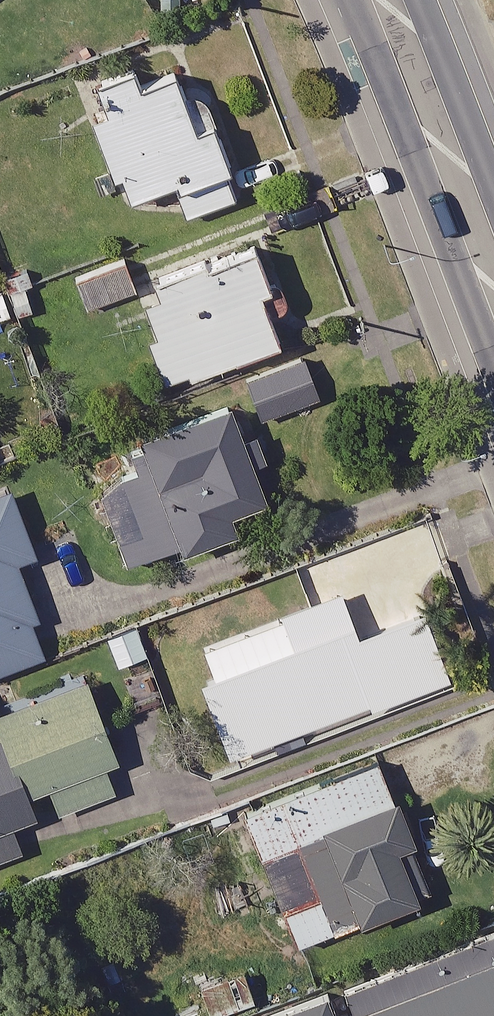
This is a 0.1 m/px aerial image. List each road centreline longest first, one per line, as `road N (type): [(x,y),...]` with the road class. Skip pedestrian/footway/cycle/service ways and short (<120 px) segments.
road 1 (secondary): [(391,0),(493,276)]

